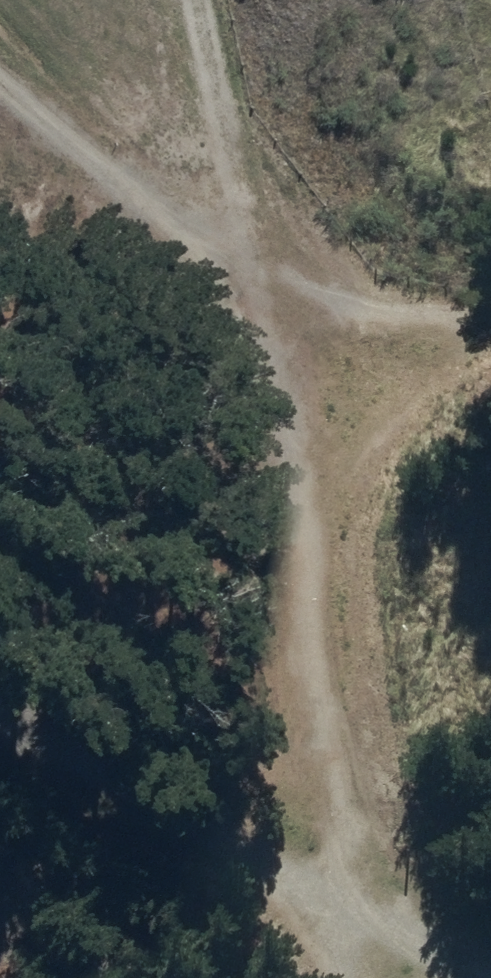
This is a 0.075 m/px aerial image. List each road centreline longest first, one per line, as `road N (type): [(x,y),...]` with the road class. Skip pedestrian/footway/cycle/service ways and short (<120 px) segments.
road 1 (track): [(204,0),(268,358),(360,977)]
road 2 (track): [(0,721),(490,973)]
road 3 (track): [(268,358),(490,307)]

